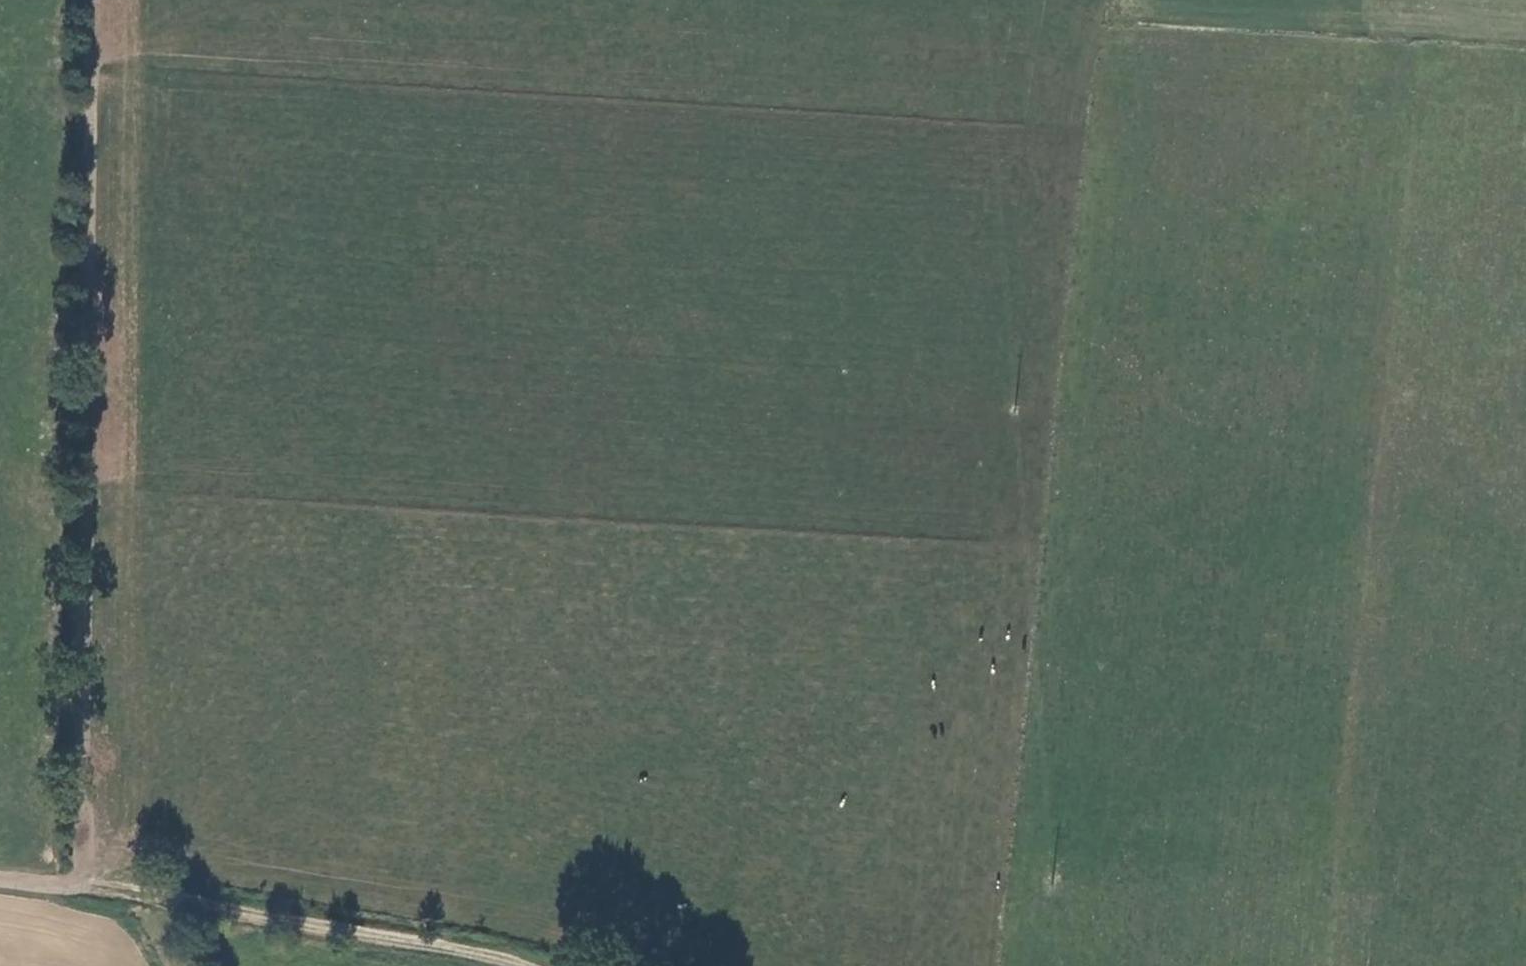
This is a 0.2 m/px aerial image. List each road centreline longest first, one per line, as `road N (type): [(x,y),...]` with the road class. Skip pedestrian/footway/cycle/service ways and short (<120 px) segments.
road 1 (track): [(0,878),(522,965)]

